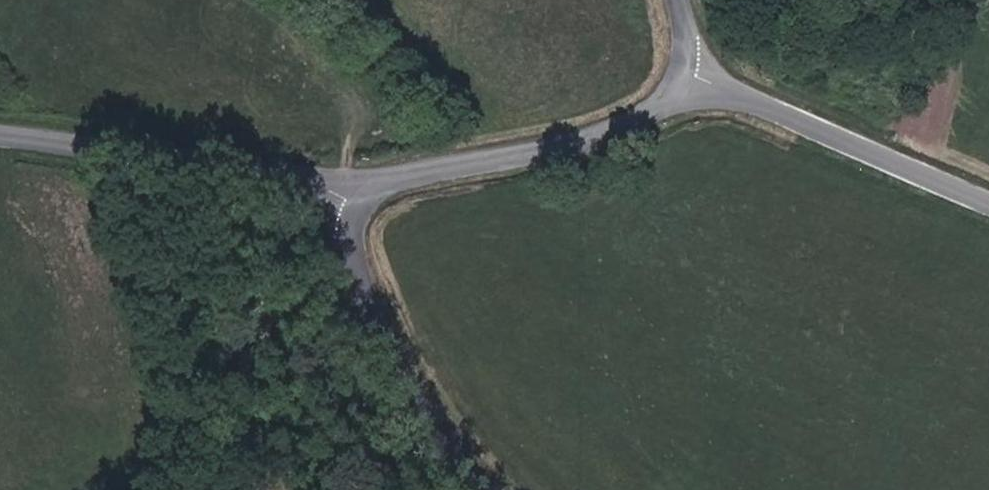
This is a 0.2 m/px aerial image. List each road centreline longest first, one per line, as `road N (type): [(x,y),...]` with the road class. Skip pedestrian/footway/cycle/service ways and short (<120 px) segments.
road 1 (unclassified): [(357,205),(282,178),(0,133)]
road 2 (tertiary): [(682,80),(675,96),(630,124),(398,178),(357,205)]
road 3 (unclassified): [(988,204),(682,80)]
road 4 (tertiary): [(357,205),(352,243),(360,269),(429,415),(496,489)]

